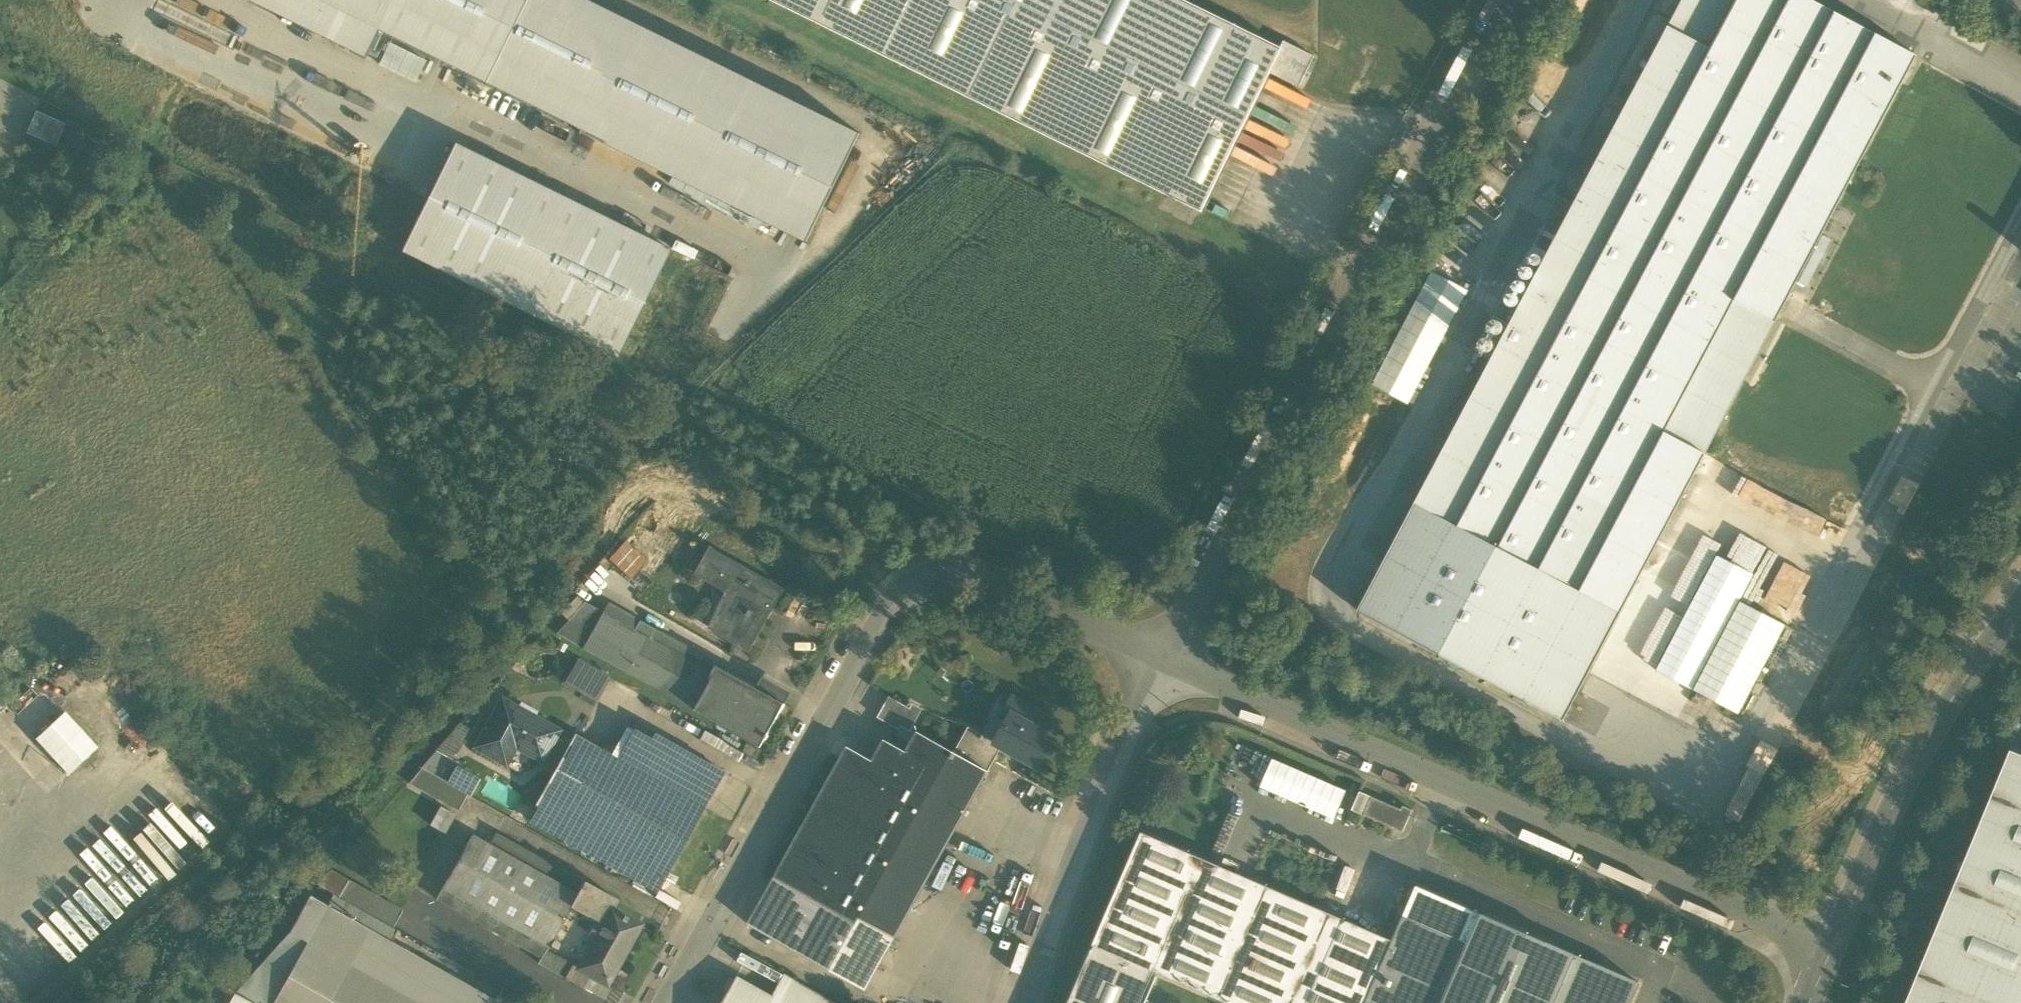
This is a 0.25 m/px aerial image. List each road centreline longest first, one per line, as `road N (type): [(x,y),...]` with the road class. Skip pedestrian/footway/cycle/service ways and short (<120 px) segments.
road 1 (residential): [(1163,659),(981,580),(931,578),(900,593),(669,1002)]
road 2 (residential): [(1163,659),(1509,0)]
road 3 (residential): [(1829,954),(1163,659)]
road 4 (residential): [(2020,608),(1955,692),(1829,954)]
road 5 (residential): [(1027,1002),(1163,659)]

